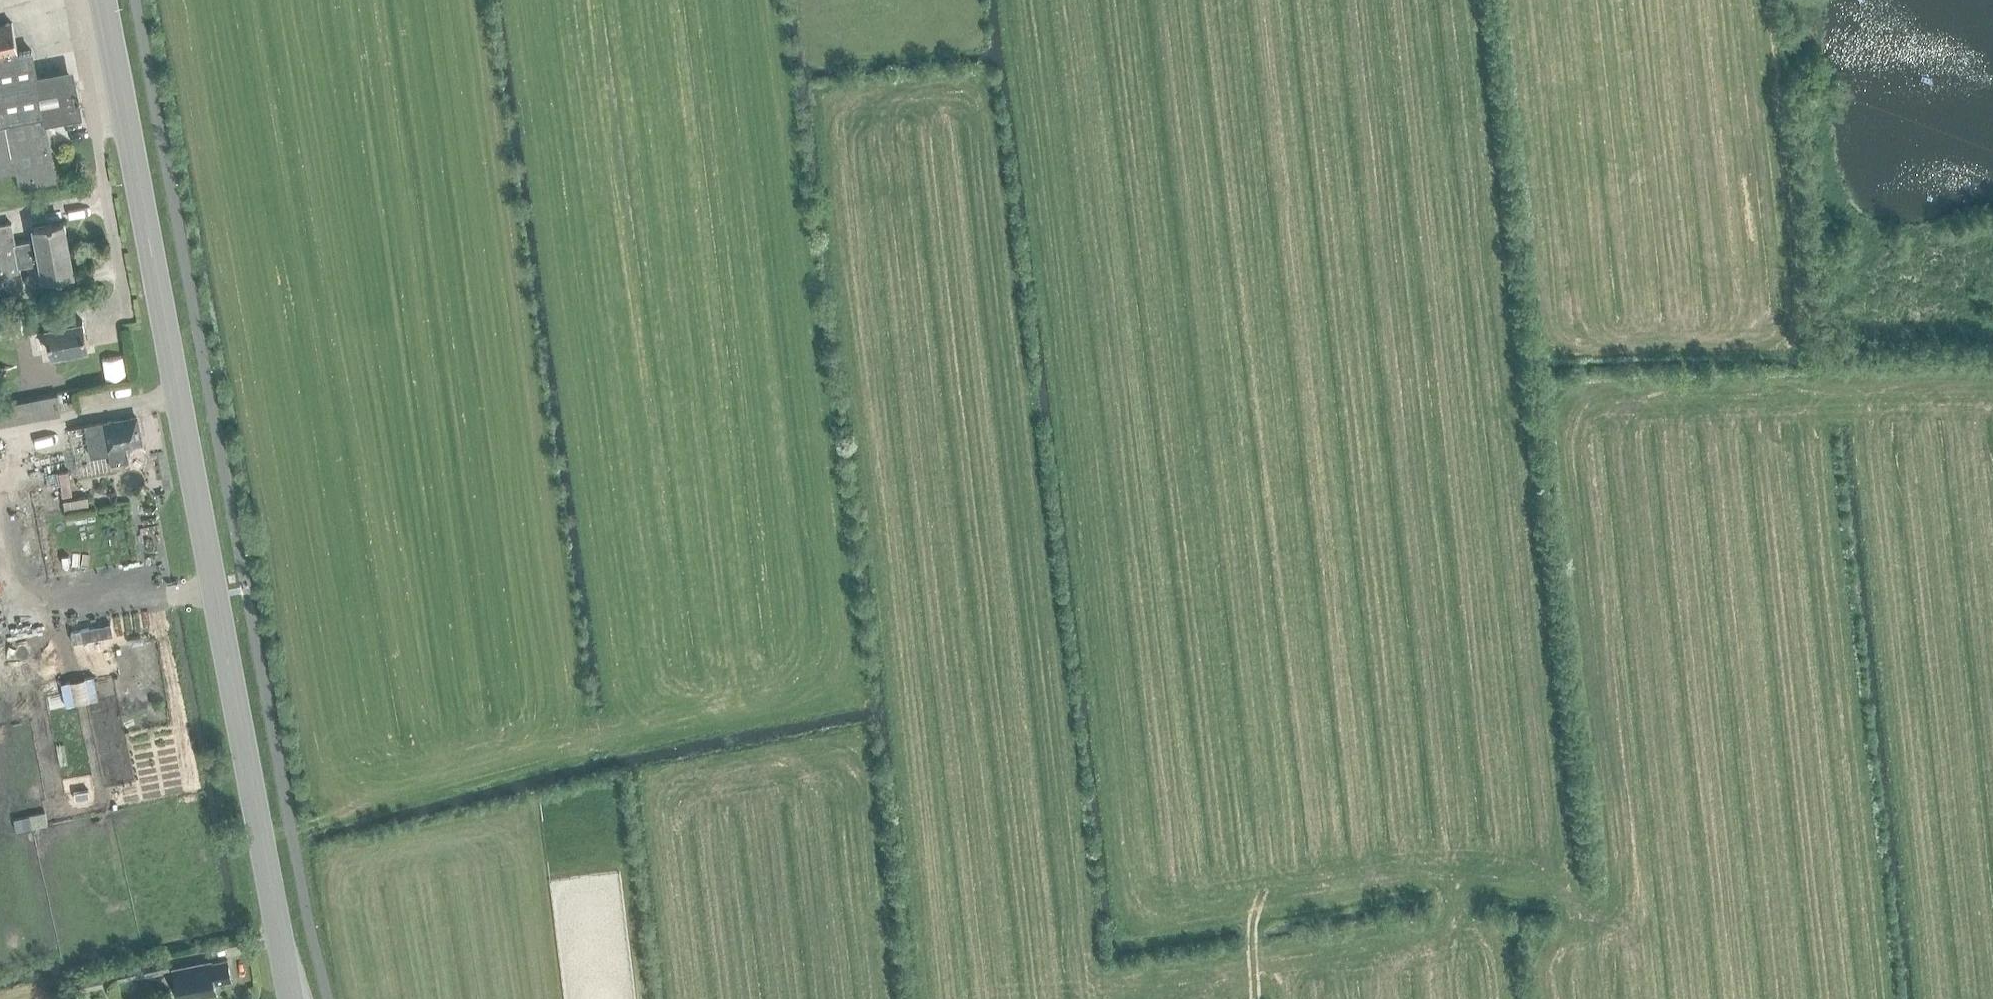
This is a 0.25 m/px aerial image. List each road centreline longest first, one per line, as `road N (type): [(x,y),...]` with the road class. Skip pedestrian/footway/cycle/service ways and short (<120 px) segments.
road 1 (unclassified): [(290,998),(100,0)]

